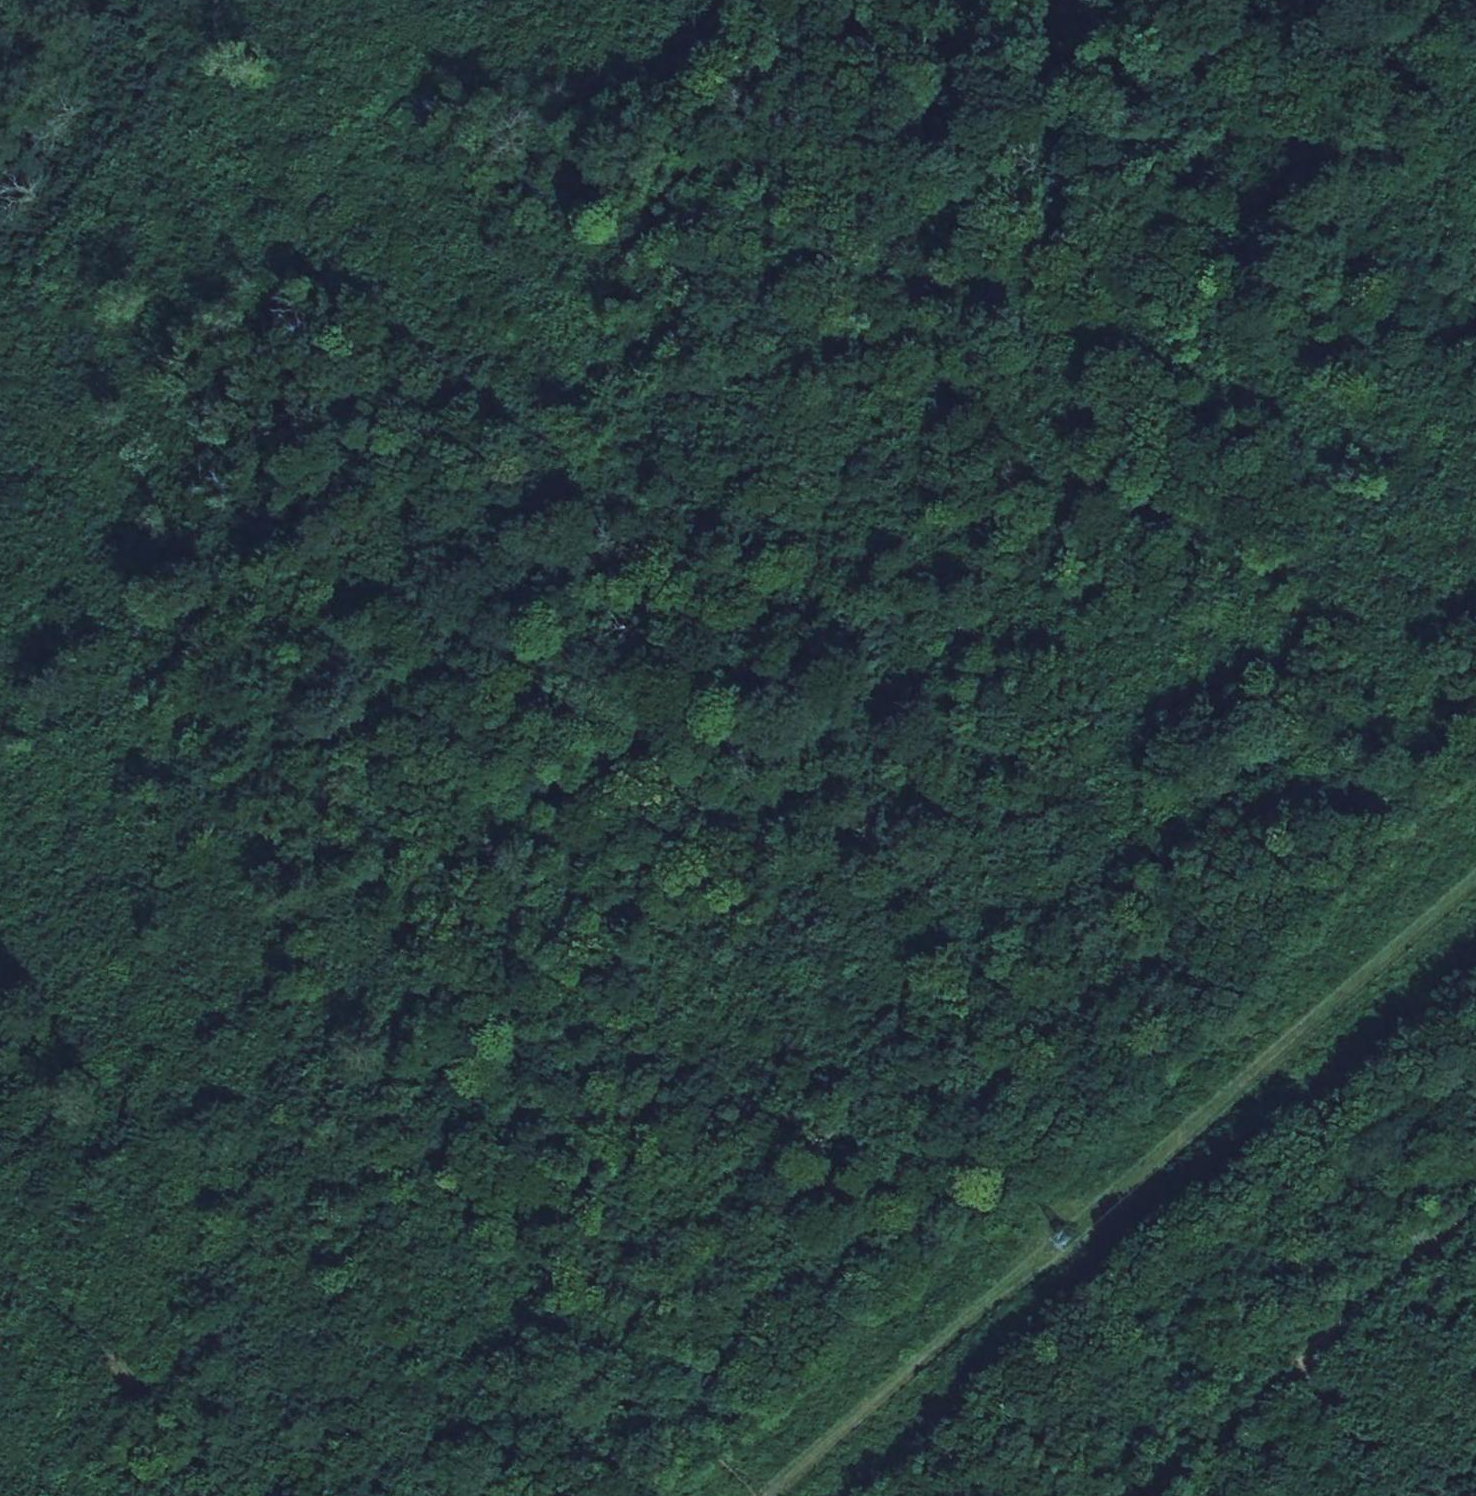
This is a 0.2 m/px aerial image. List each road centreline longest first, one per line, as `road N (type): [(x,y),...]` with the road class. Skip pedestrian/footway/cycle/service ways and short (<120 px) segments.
road 1 (track): [(1475,1219),(1284,1387)]
road 2 (track): [(1284,1387),(1158,1495)]

